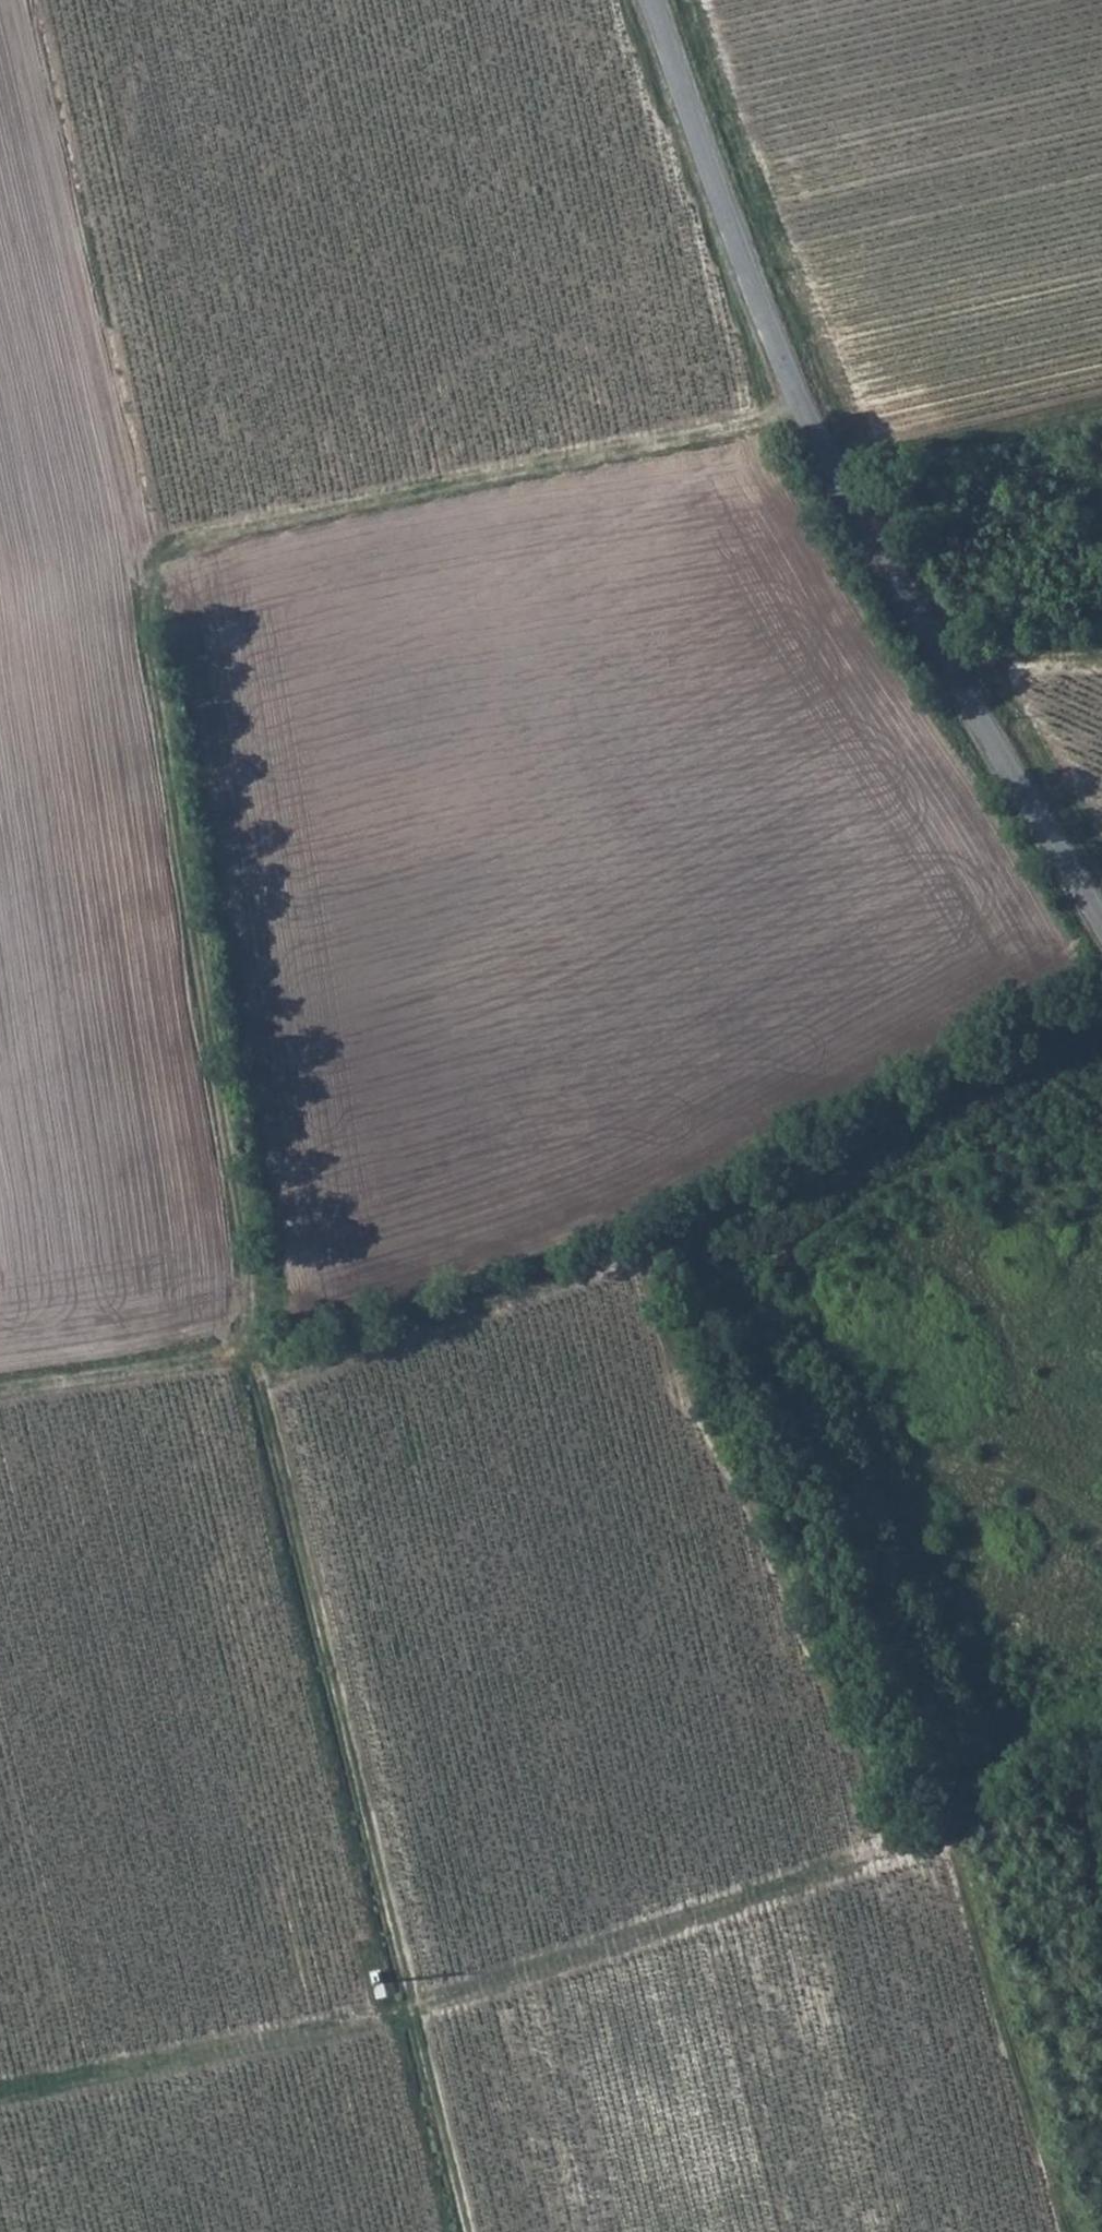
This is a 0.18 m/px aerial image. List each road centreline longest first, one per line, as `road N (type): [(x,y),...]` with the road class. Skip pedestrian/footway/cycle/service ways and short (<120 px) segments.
road 1 (unclassified): [(1101,924),(781,357),(652,0)]
road 2 (track): [(838,463),(1101,409)]

